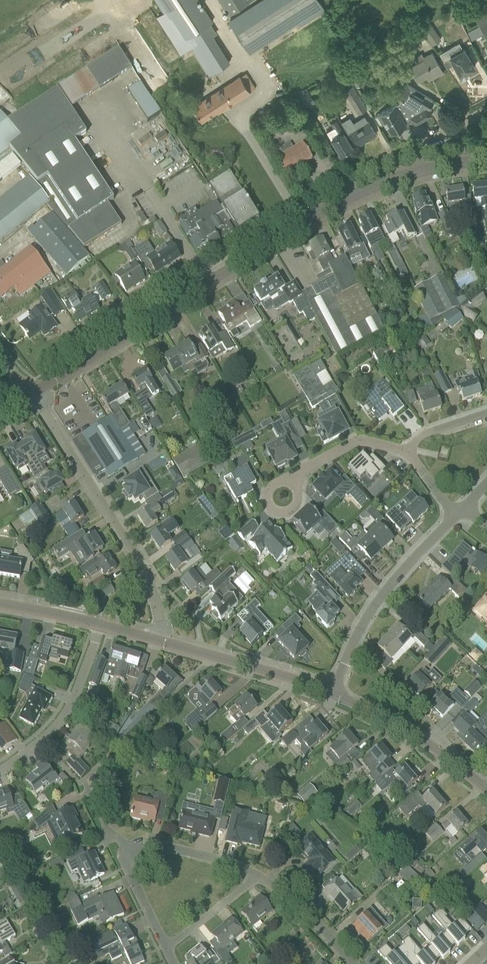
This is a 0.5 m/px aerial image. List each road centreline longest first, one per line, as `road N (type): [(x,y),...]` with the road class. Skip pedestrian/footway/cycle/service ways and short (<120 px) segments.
road 1 (tertiary): [(32,394),(343,201),(417,172)]
road 2 (unclassified): [(157,641),(150,581),(32,394)]
road 3 (unclassified): [(332,693),(373,607),(455,516)]
road 4 (residential): [(0,771),(68,711),(100,624)]
road 5 (unclassified): [(486,791),(432,747),(332,693)]
road 6 (unclassified): [(332,693),(157,641)]
road 7 (residential): [(354,963),(300,904),(255,873)]
road 8 (residential): [(410,451),(357,440),(310,465),(293,484)]
road 9 (unclassified): [(255,873),(149,842),(131,850)]

